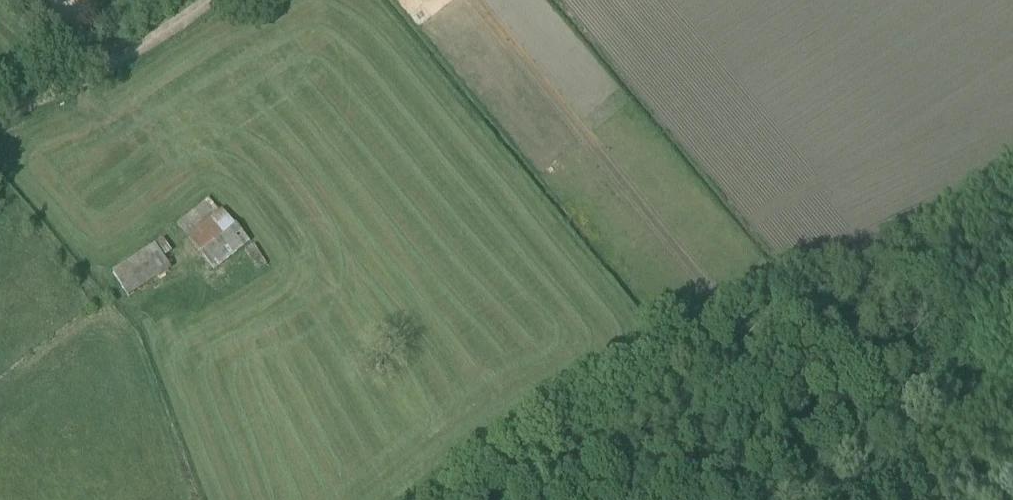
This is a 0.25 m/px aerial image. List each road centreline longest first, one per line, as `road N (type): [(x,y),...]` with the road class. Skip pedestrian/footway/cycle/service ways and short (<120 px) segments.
road 1 (track): [(195,0),(148,33),(0,102)]

